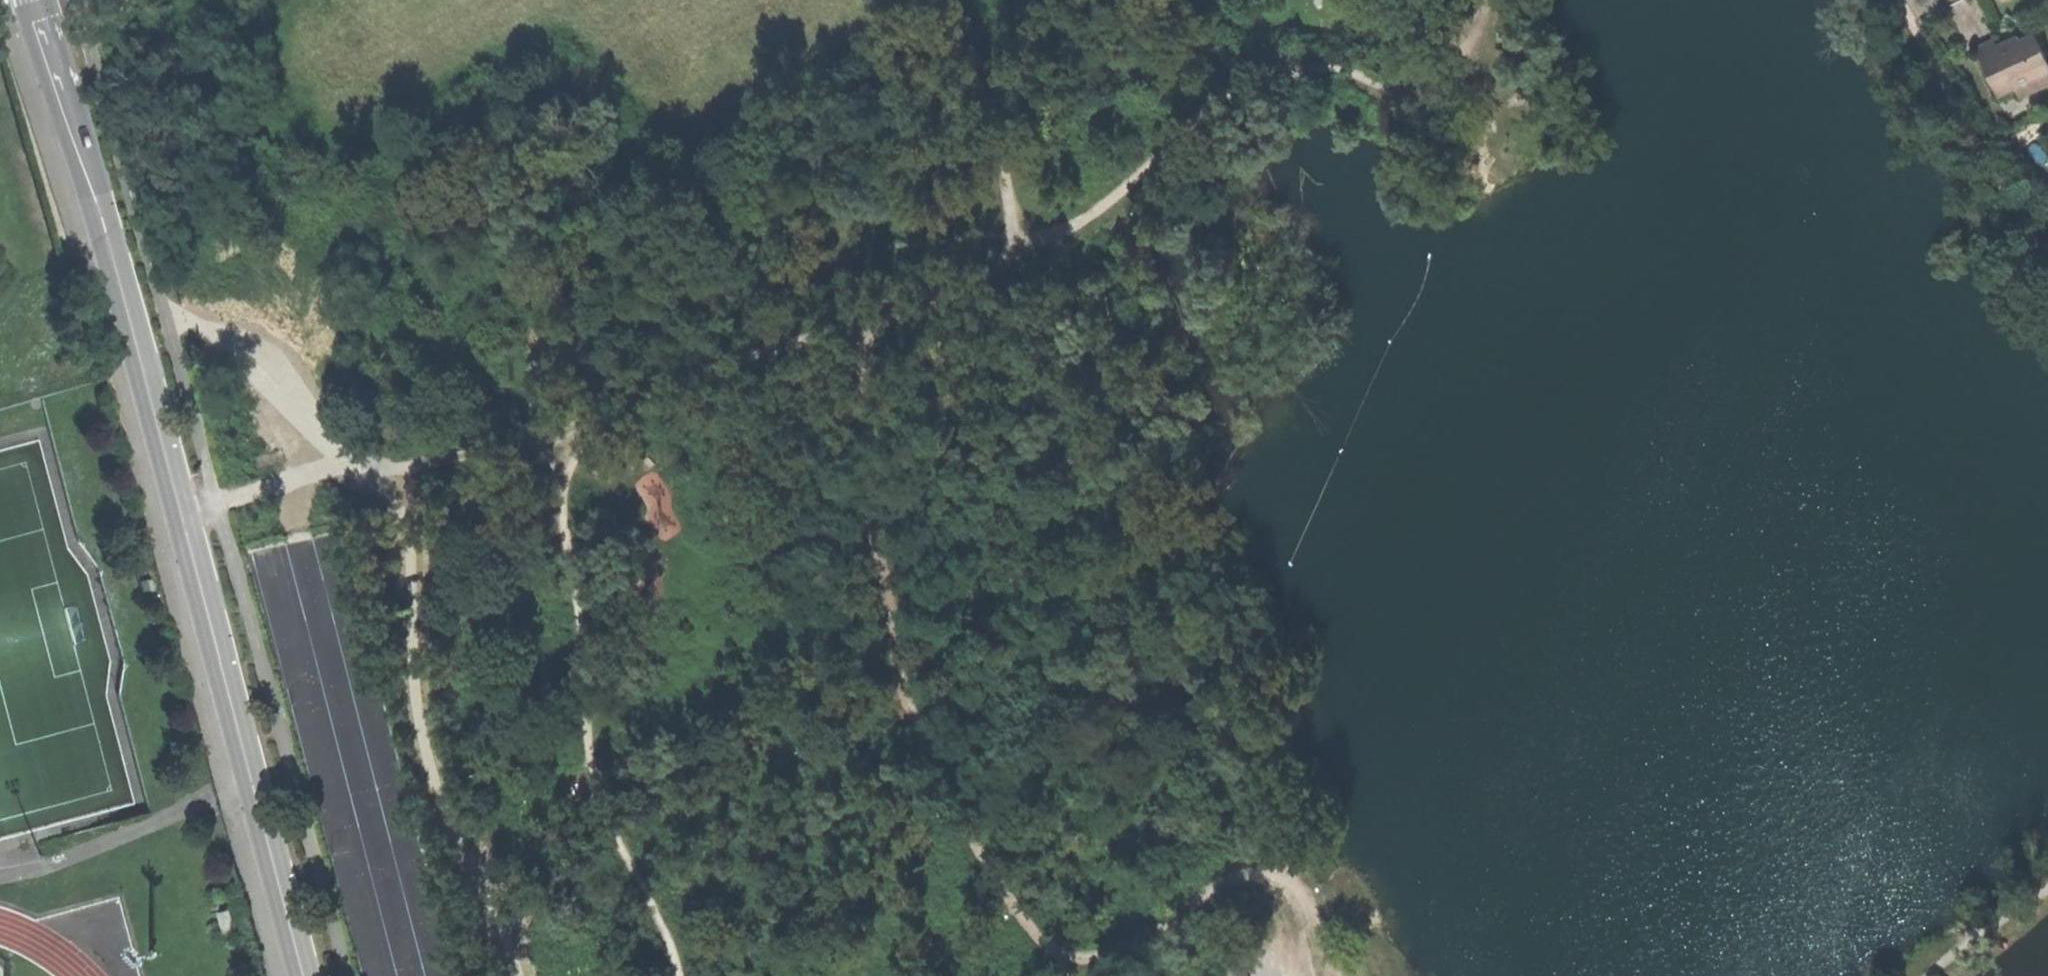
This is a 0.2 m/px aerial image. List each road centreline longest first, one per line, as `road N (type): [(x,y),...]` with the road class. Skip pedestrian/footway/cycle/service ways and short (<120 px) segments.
road 1 (secondary): [(301,975),(35,0)]
road 2 (track): [(217,503),(334,464),(377,474),(406,523),(421,711),(445,813),(495,909),(516,975)]

